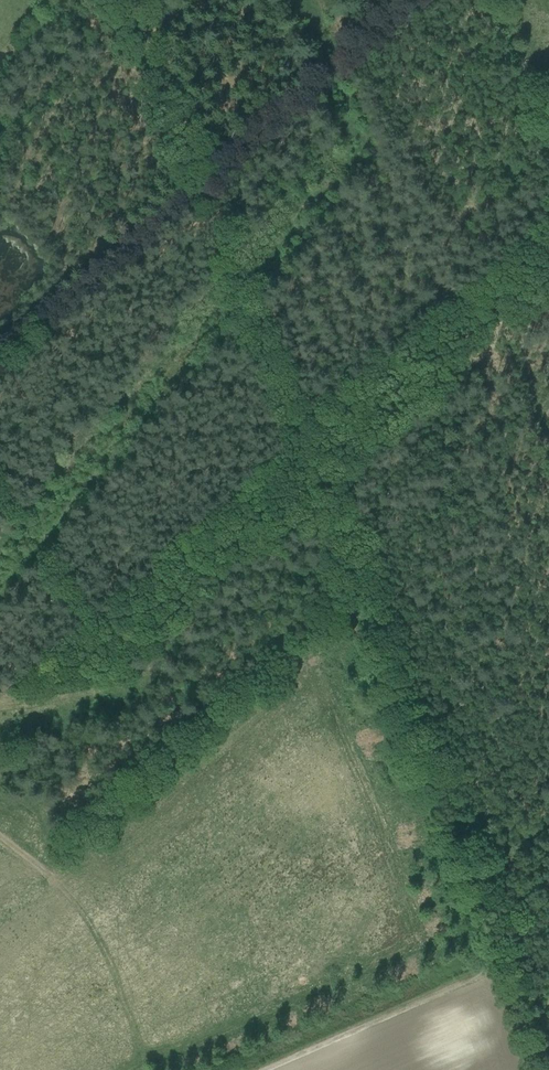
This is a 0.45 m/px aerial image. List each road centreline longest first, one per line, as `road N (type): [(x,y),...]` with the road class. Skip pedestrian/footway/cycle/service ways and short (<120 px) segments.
road 1 (track): [(259,1069),(486,963),(300,477),(318,450),(548,252)]

